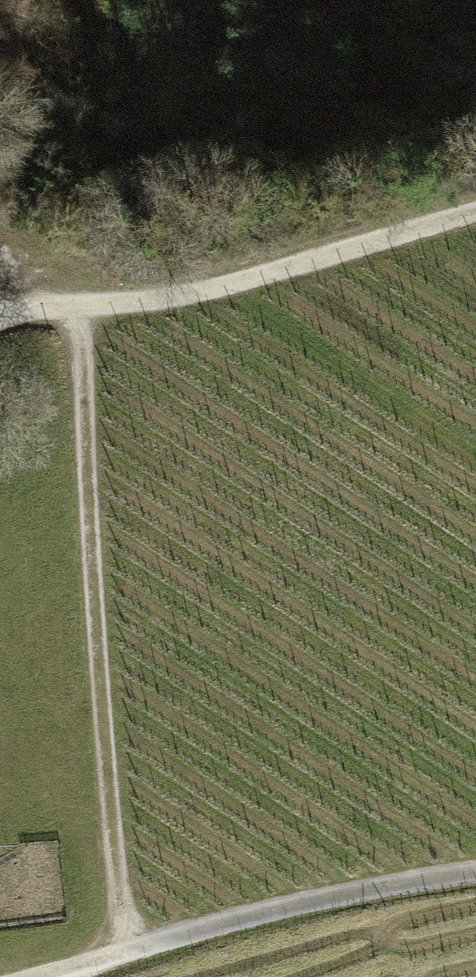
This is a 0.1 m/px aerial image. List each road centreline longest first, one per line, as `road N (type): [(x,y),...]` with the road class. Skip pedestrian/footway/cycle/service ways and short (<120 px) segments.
road 1 (track): [(123,952),(78,309)]
road 2 (track): [(475,217),(195,293),(0,314)]
road 3 (track): [(26,976),(389,887),(475,875)]

